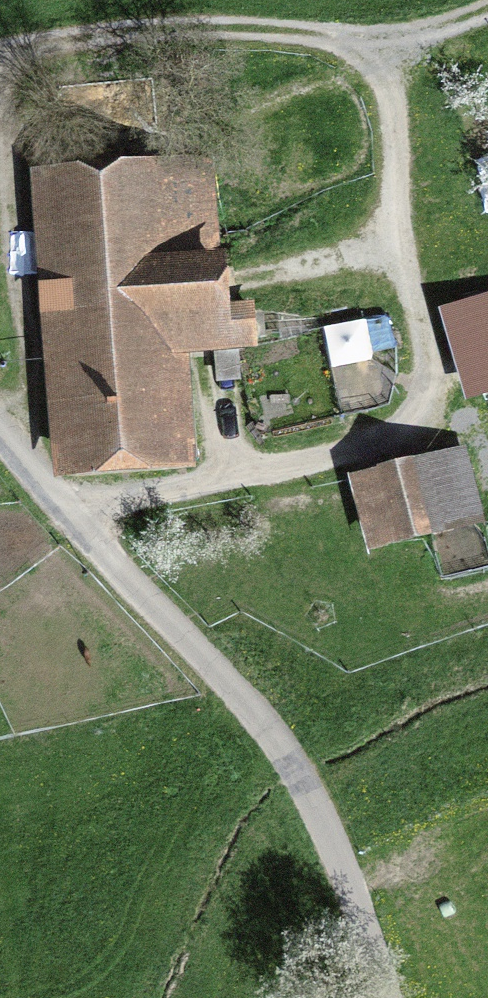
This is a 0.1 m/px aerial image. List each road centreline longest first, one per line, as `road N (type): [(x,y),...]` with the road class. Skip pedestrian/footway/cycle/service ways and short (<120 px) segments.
road 1 (track): [(65,521),(278,493),(403,451),(429,411),(386,66)]
road 2 (unclassified): [(381,997),(370,899),(321,783),(144,611),(0,443)]
road 3 (track): [(487,21),(386,66),(218,45),(0,68)]

